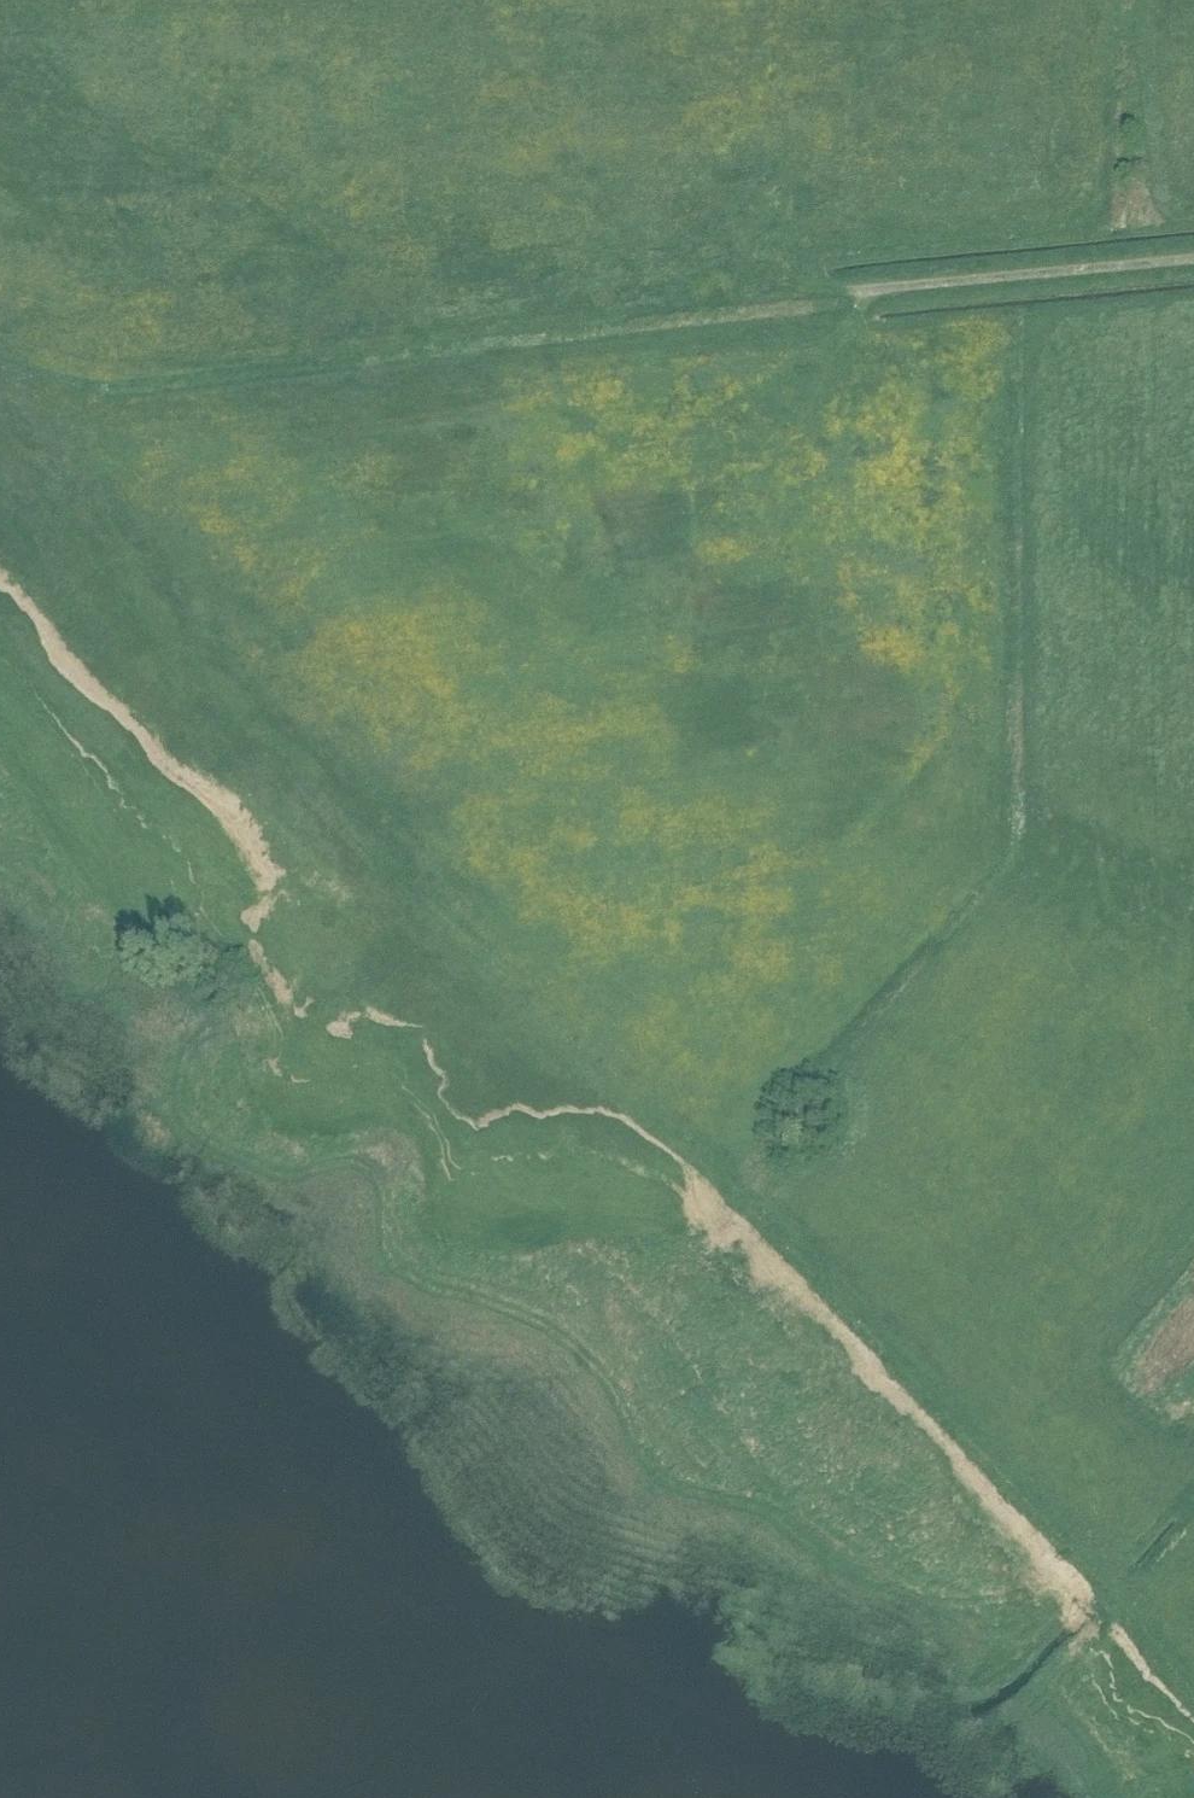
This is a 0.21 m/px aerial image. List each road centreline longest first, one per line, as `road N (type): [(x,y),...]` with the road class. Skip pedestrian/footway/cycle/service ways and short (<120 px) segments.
road 1 (unclassified): [(1193,260),(845,291)]

